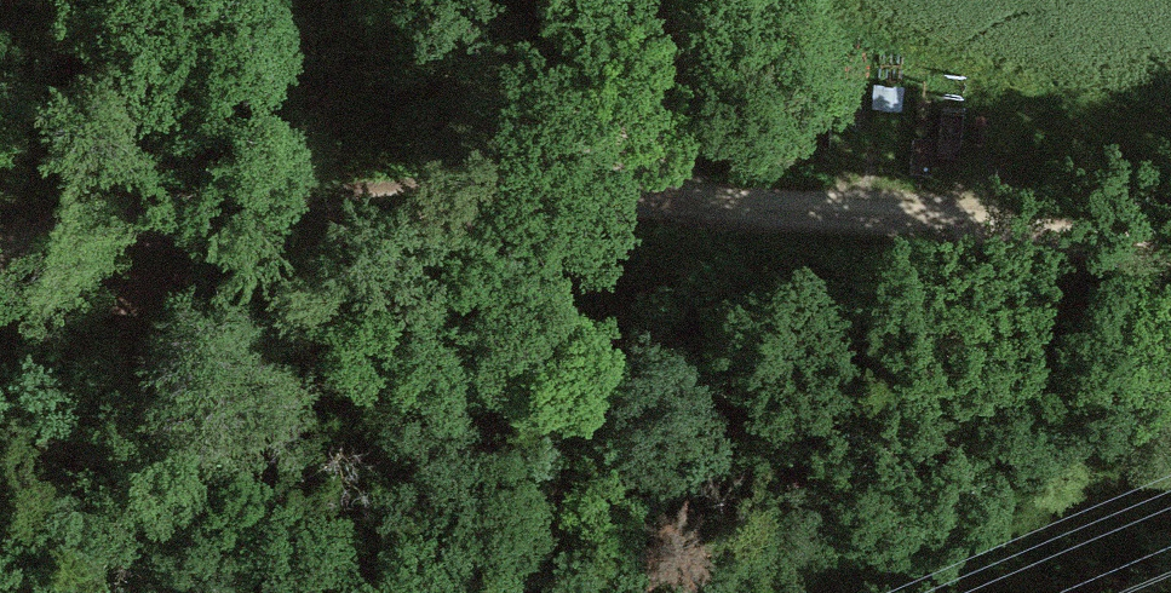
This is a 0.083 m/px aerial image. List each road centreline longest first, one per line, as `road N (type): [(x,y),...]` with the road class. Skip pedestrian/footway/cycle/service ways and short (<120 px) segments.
road 1 (track): [(1170,245),(897,234),(504,192),(332,200),(126,225)]
road 2 (track): [(594,199),(700,0)]
road 3 (track): [(0,230),(126,225)]

